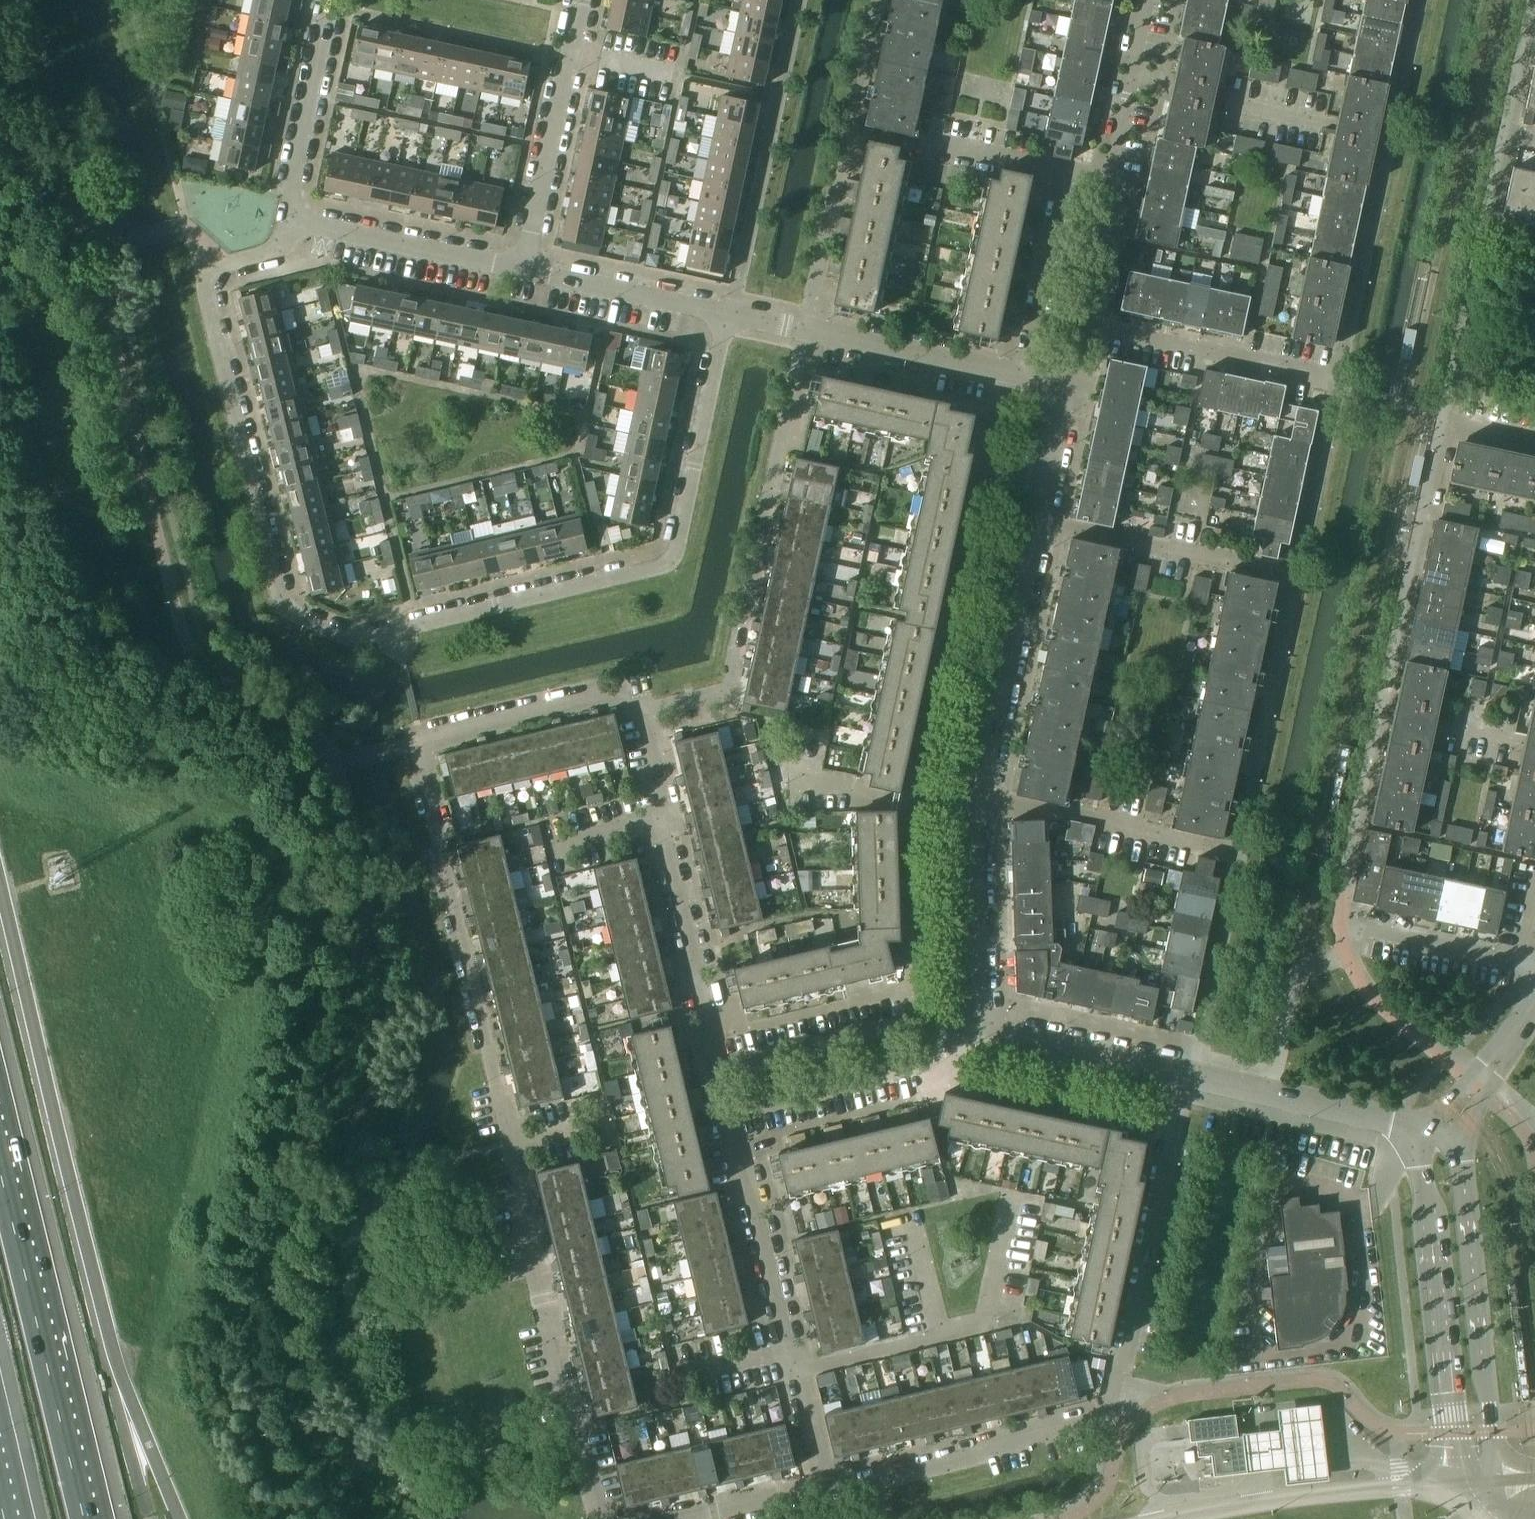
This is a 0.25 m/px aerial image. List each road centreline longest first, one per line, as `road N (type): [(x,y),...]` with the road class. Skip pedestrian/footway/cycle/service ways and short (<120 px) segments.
road 1 (residential): [(728,314),(668,559),(397,630),(335,637),(281,594),(206,298),(216,269),(279,246),(288,220)]
road 2 (residential): [(592,1512),(513,1198),(509,1144),(417,743),(620,691),(643,711)]
road 3 (residential): [(830,1487),(1109,1418),(1186,1074)]
road 4 (residential): [(830,1487),(724,1113)]
road 5 (residential): [(715,1073),(643,711)]
road 6 (residential): [(1496,1482),(1458,1161),(1428,1131)]
road 7 (motorway): [(84,1518),(0,1173)]
road 8 (residential): [(1428,1131),(1426,1207),(1458,1484)]
road 9 (residential): [(1026,376),(728,314)]
road 10 (residential): [(976,805),(1037,521)]
road 11 (secondary): [(1458,1484),(1178,1518)]
road 12 (residential): [(522,269),(579,0)]
road 13 (residential): [(724,1113),(914,1066),(980,1030)]
road 14 (residential): [(980,1030),(904,1028),(715,1073)]
road 15 (residential): [(1237,852),(1014,803),(976,805)]
road 16 (residential): [(1037,521),(1297,576)]
road 17 (residential): [(1428,1131),(1186,1074)]
road 18 (residential): [(1058,396),(1088,372),(1127,184),(1110,181)]
road 19 (residential): [(522,269),(288,220)]
road 20 (residential): [(980,1030),(976,805)]
road 21 (residential): [(288,220),(334,0)]
road 22 (residential): [(728,314),(522,269)]
road 23 (residential): [(1186,1074),(980,1030)]
road 24 (residential): [(1026,376),(1067,171)]
road 25 (residential): [(1110,181),(1147,0)]
road 26 (residential): [(1534,965),(1366,928)]
road 27 (residential): [(1534,998),(1462,1106),(1428,1131)]
road 28 (residential): [(694,1518),(830,1487)]
road 29 (residential): [(1037,521),(1058,396)]

